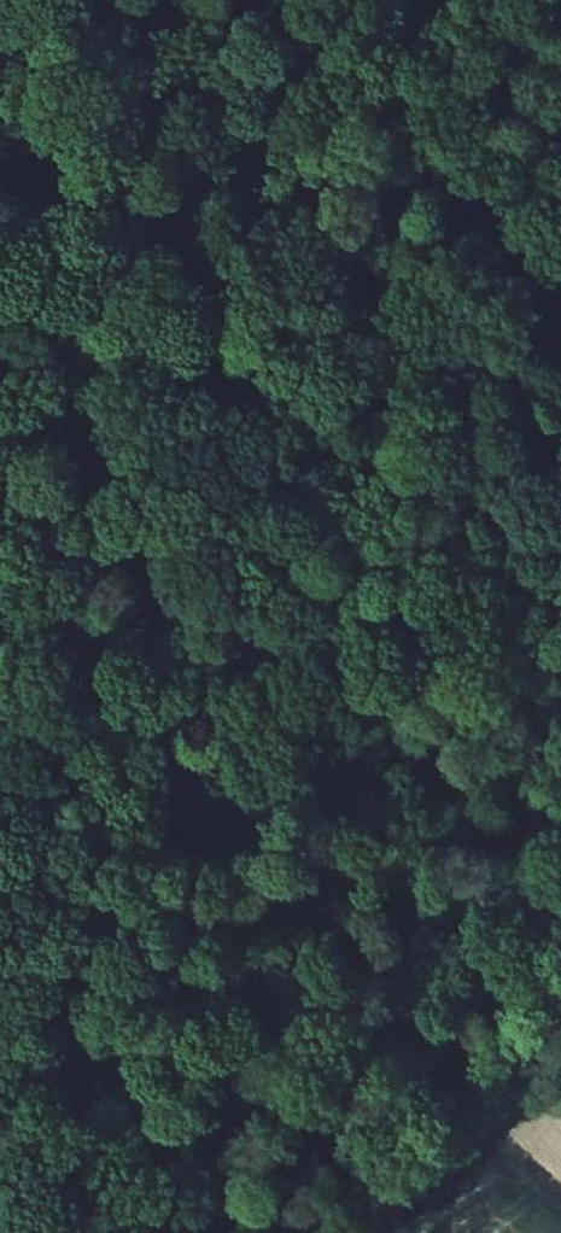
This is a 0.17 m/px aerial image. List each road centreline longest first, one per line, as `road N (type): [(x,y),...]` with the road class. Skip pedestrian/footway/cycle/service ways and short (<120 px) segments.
road 1 (track): [(0,93),(97,0)]

